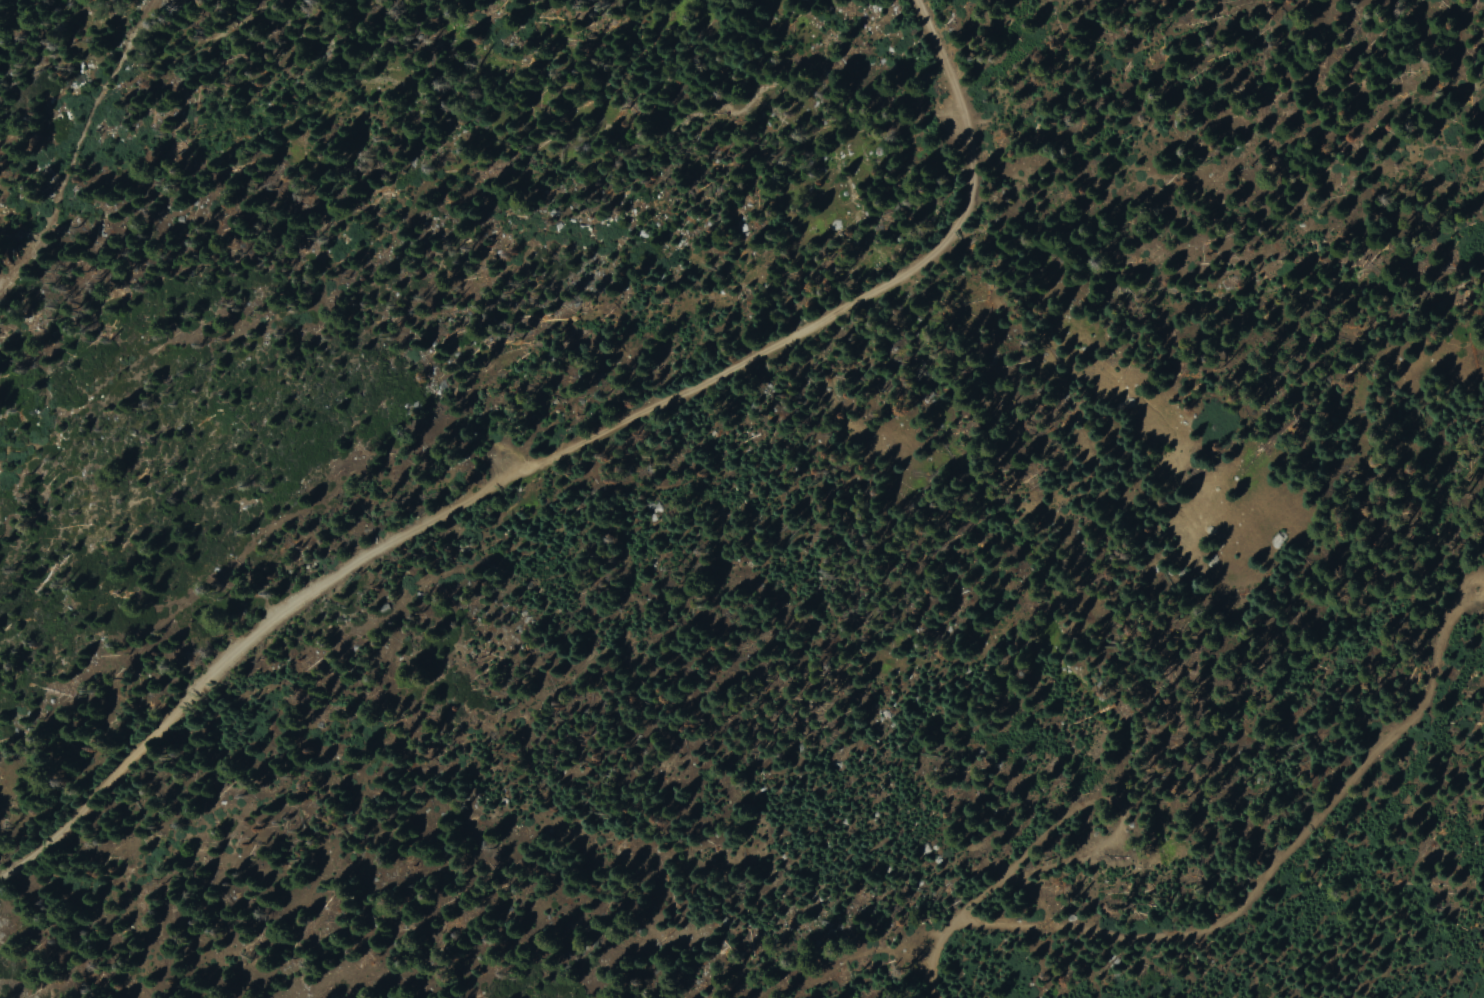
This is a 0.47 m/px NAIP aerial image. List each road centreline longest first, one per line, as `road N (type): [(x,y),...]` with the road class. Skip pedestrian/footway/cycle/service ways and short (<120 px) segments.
road 1 (track): [(0,909),(332,589),(425,524),(935,284),(957,148),(917,0)]
road 2 (track): [(1168,843),(1058,846),(959,902),(917,997)]
road 3 (track): [(0,265),(131,0)]
road 4 (track): [(1168,843),(1184,884),(1226,914),(1256,902),(1242,866),(1200,844),(1168,843)]

